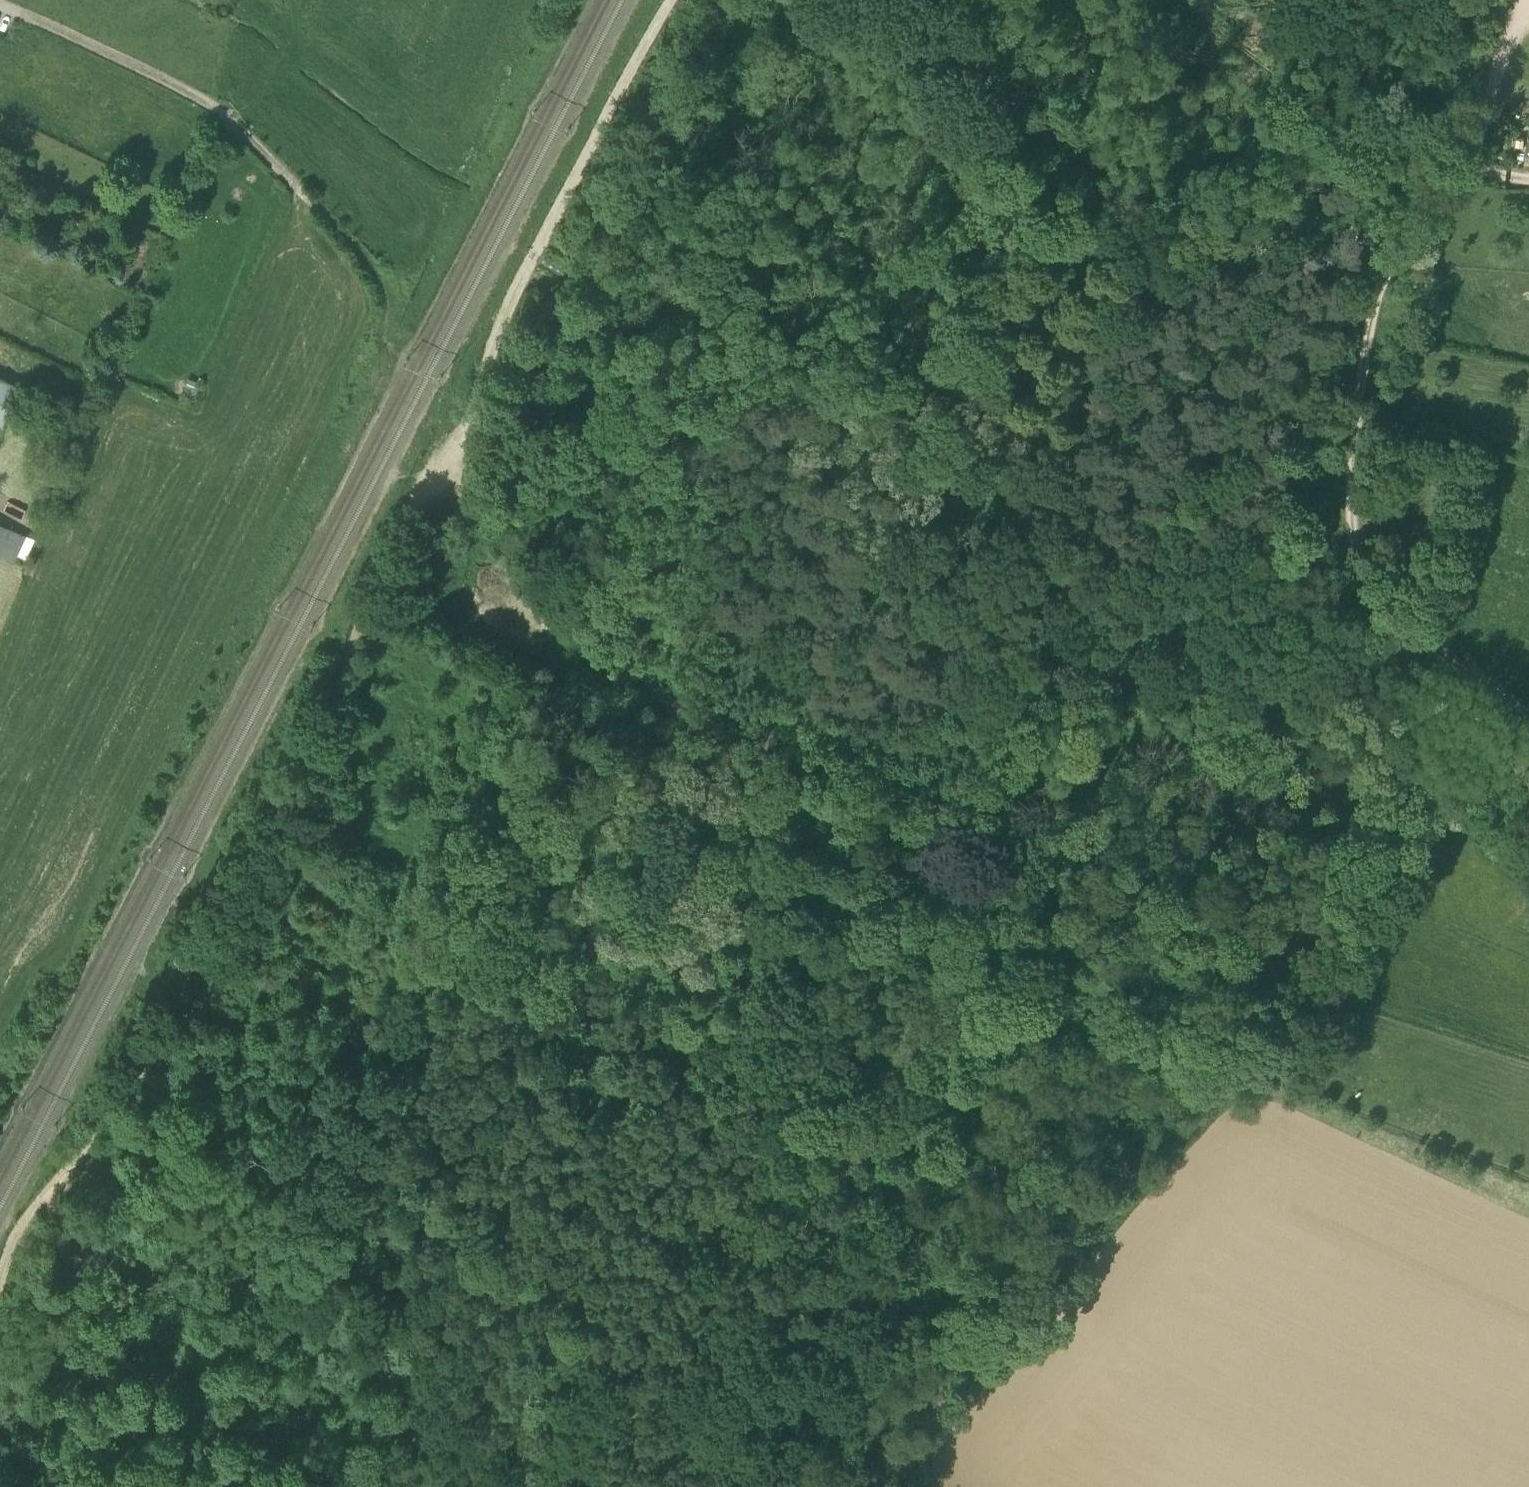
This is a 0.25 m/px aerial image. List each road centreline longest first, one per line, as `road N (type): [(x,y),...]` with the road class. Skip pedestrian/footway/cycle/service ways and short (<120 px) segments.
road 1 (track): [(1528,713),(1389,612),(1350,535),(1355,414),(1379,300),(1450,179),(1528,0)]
road 2 (track): [(671,0),(492,339),(455,443)]

